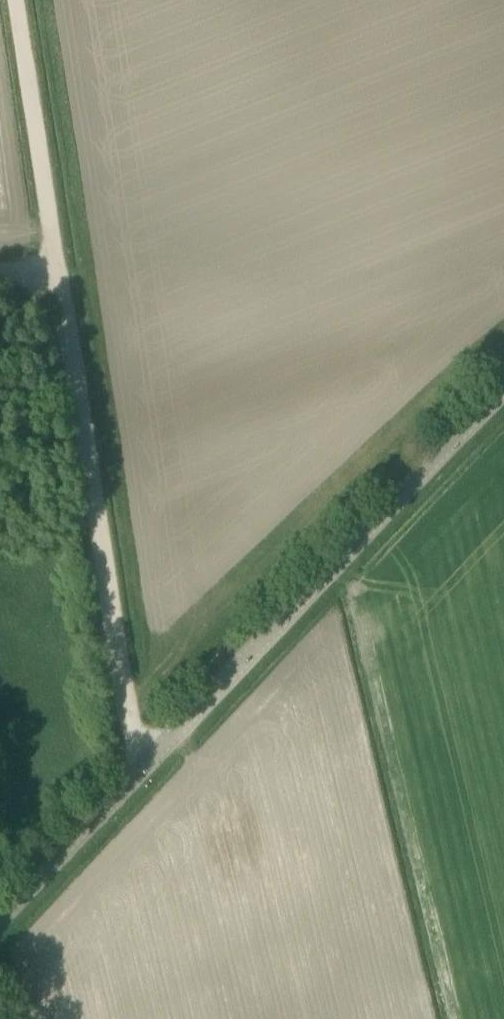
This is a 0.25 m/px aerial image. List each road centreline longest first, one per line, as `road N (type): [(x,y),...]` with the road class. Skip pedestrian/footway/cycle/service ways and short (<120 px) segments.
road 1 (unclassified): [(0,918),(503,403)]
road 2 (track): [(138,773),(58,261)]
road 3 (track): [(58,261),(17,0)]

